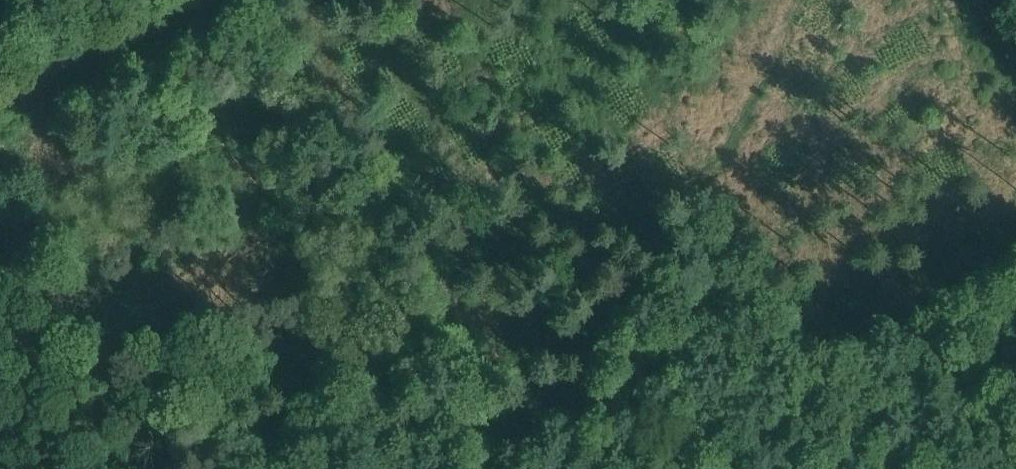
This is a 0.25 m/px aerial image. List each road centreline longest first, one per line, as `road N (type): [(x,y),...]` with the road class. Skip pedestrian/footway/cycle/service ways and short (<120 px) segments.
road 1 (track): [(0,445),(43,438),(104,399),(108,376),(93,364),(19,386)]
road 2 (track): [(0,102),(189,0)]

